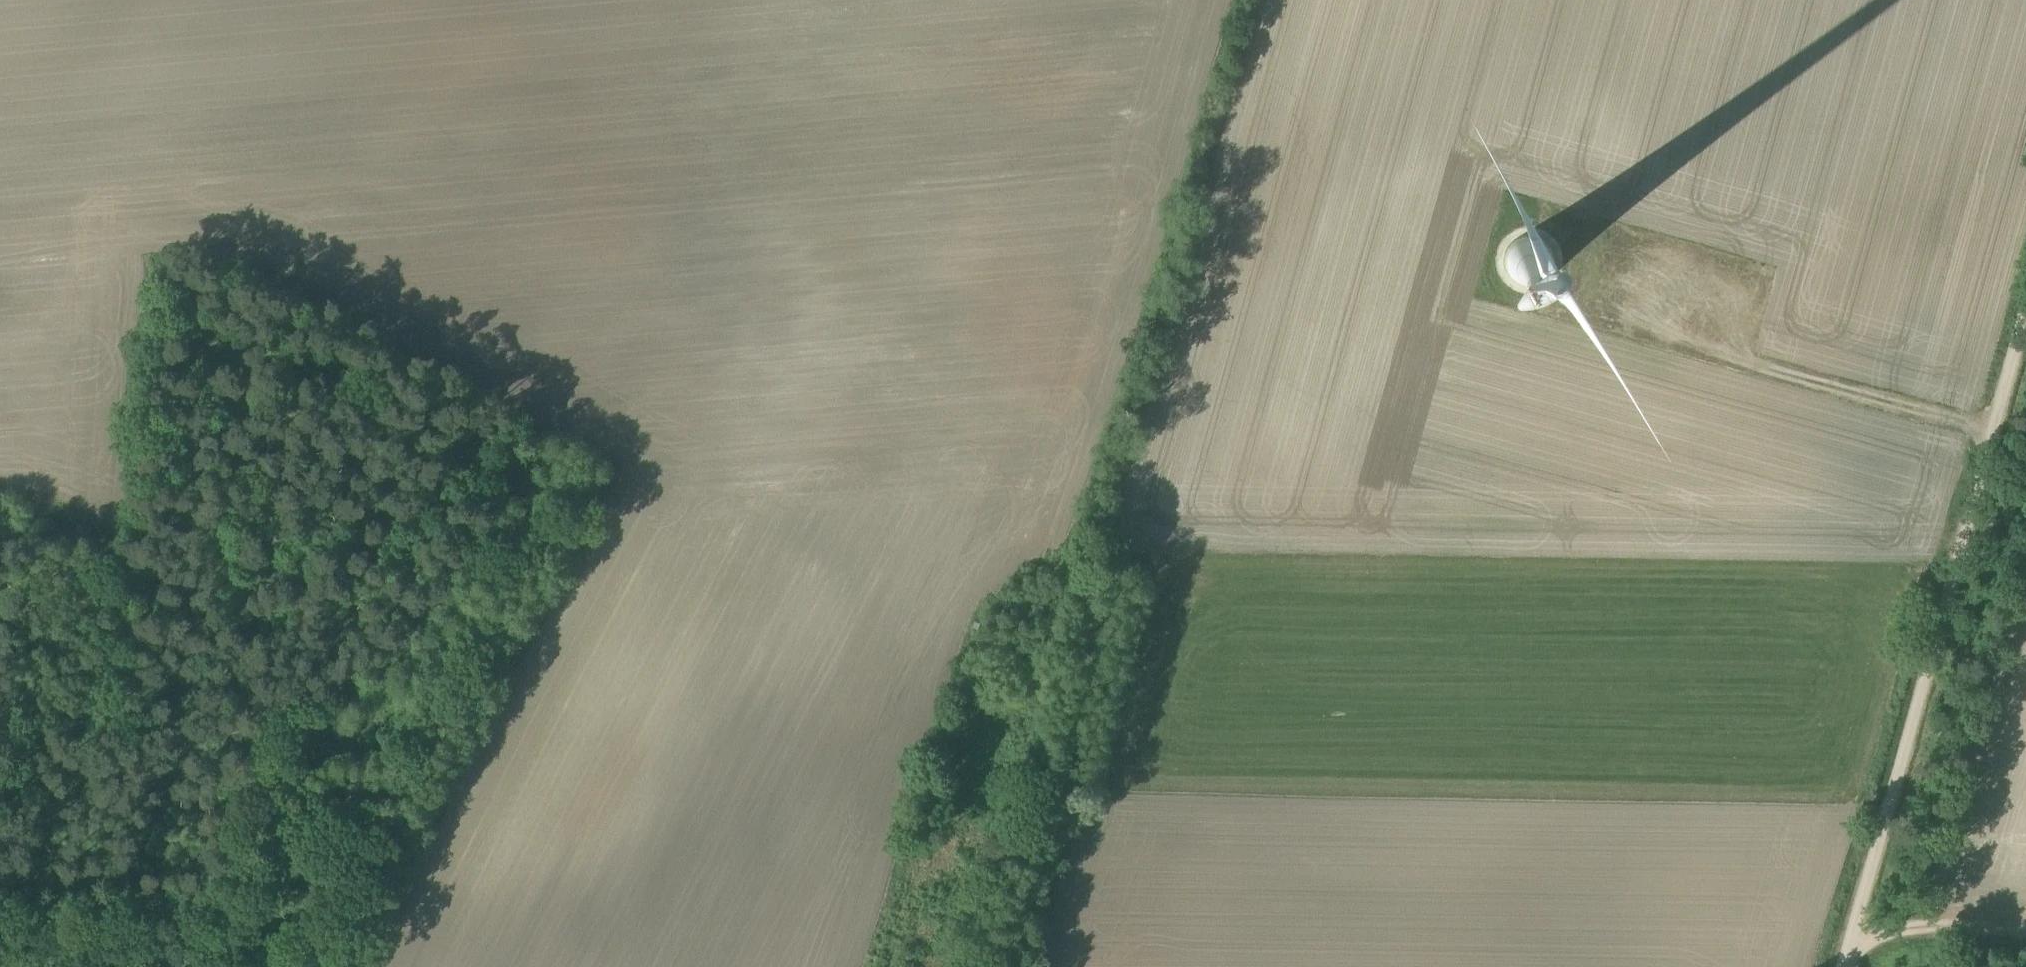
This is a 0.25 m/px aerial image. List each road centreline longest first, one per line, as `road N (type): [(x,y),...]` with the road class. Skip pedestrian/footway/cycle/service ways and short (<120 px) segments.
road 1 (unclassified): [(2025,298),(1852,930)]
road 2 (unclassified): [(1852,930),(2025,931)]

